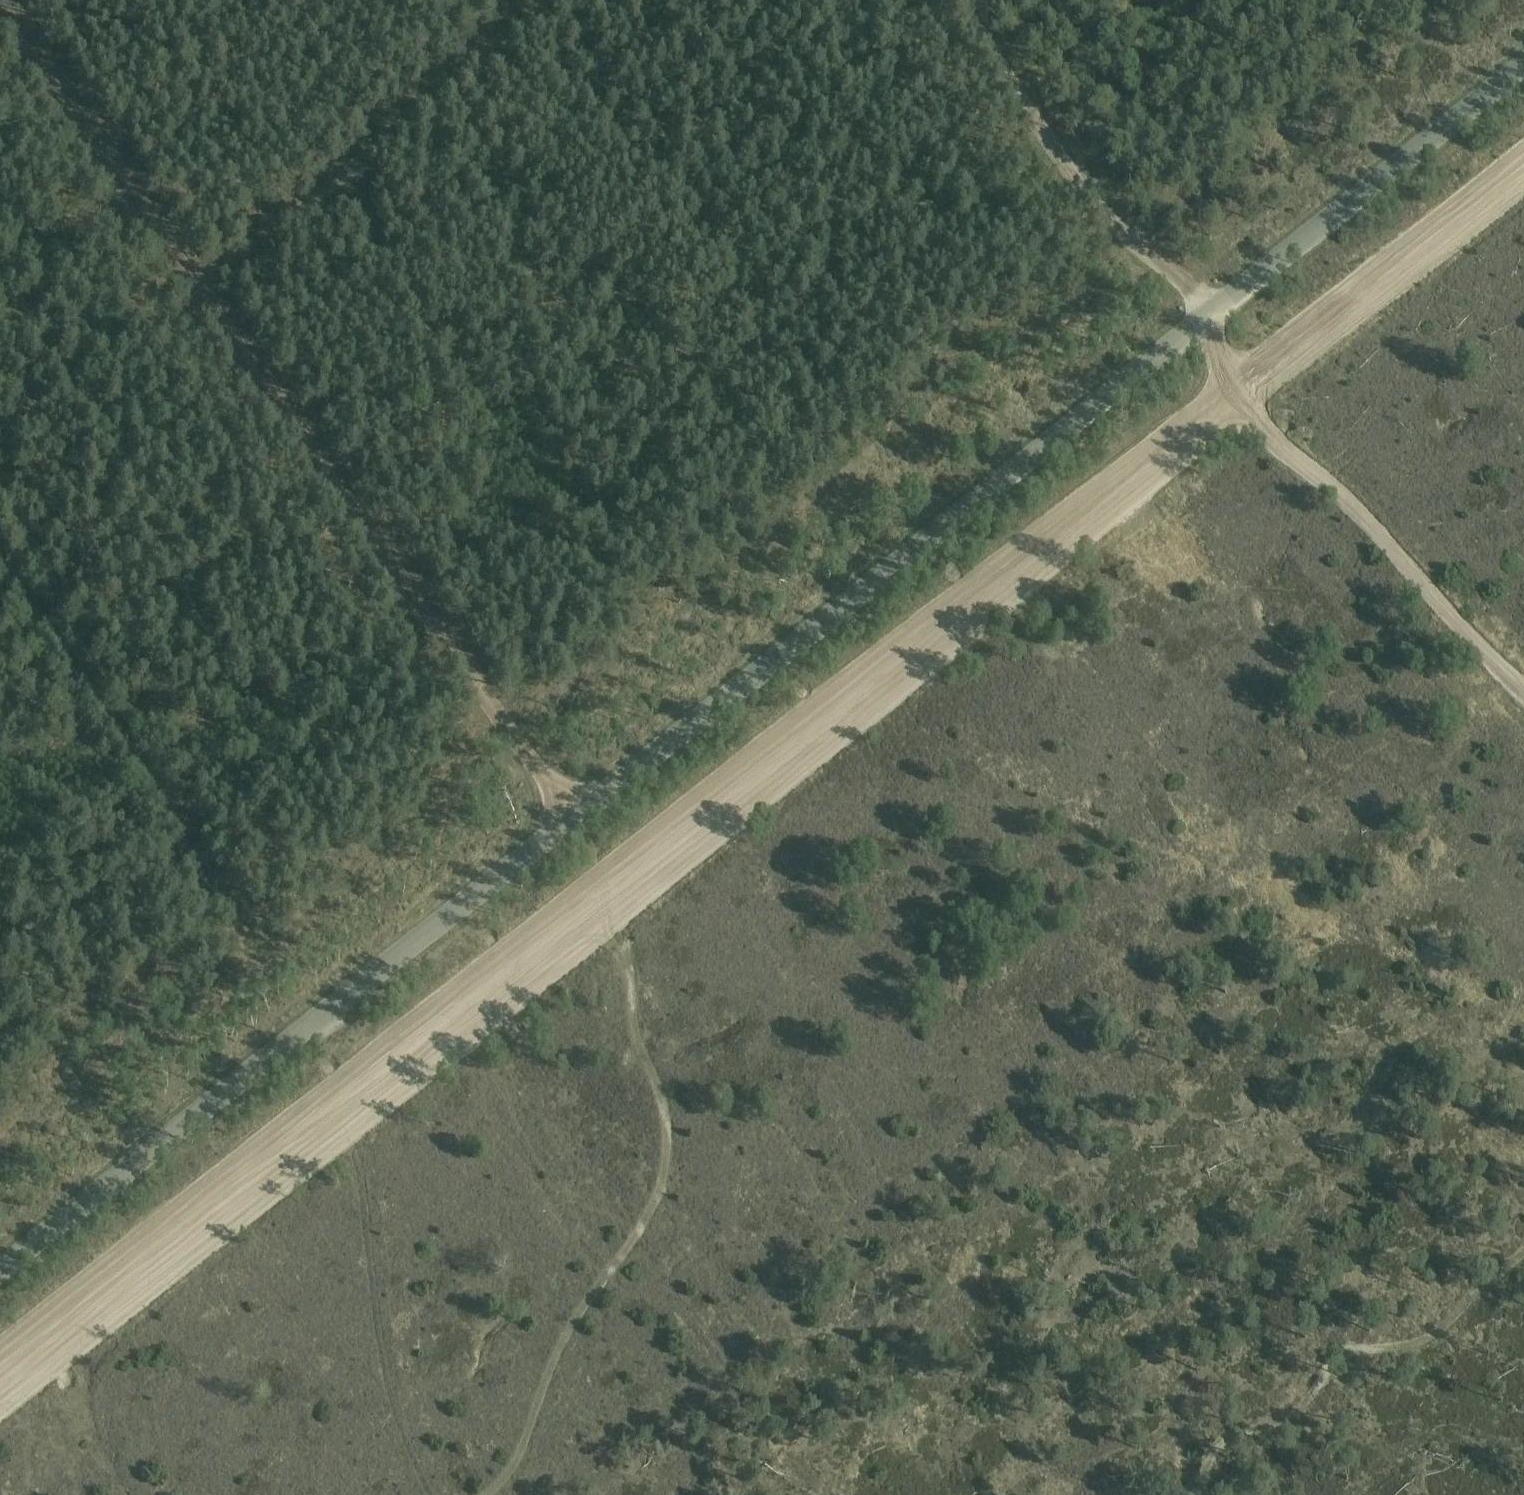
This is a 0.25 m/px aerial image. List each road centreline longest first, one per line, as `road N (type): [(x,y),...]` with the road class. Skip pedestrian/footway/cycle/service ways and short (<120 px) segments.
road 1 (track): [(1523,151),(0,1389)]

